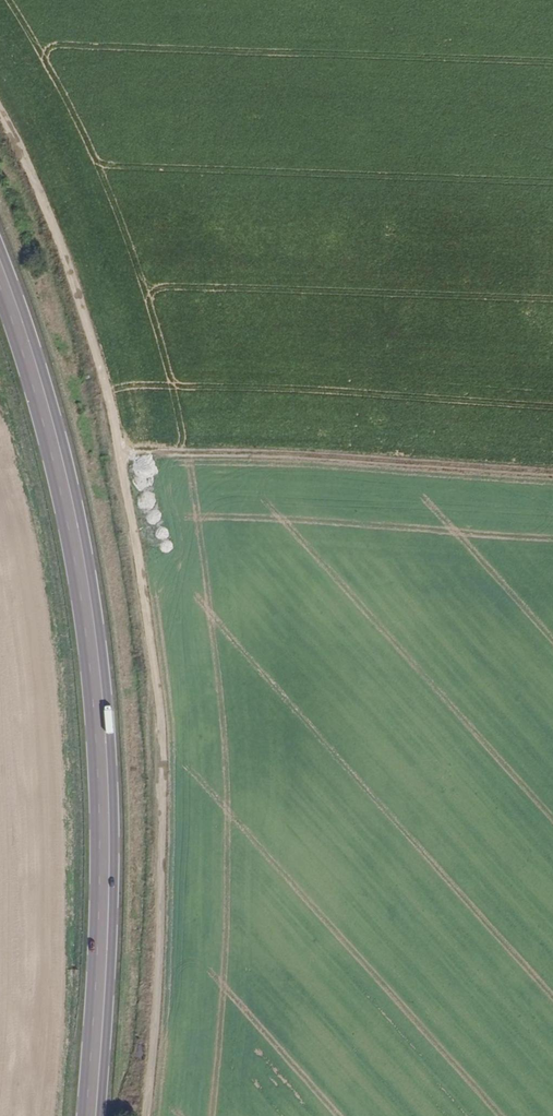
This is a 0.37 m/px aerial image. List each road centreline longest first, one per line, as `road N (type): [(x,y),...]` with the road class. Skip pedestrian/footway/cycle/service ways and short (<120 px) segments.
road 1 (track): [(147,1115),(163,869),(150,627),(112,404),(52,222),(0,113)]
road 2 (primary): [(91,1115),(105,882),(95,659),(64,479),(0,270)]
road 3 (track): [(122,460),(216,452),(552,472)]

